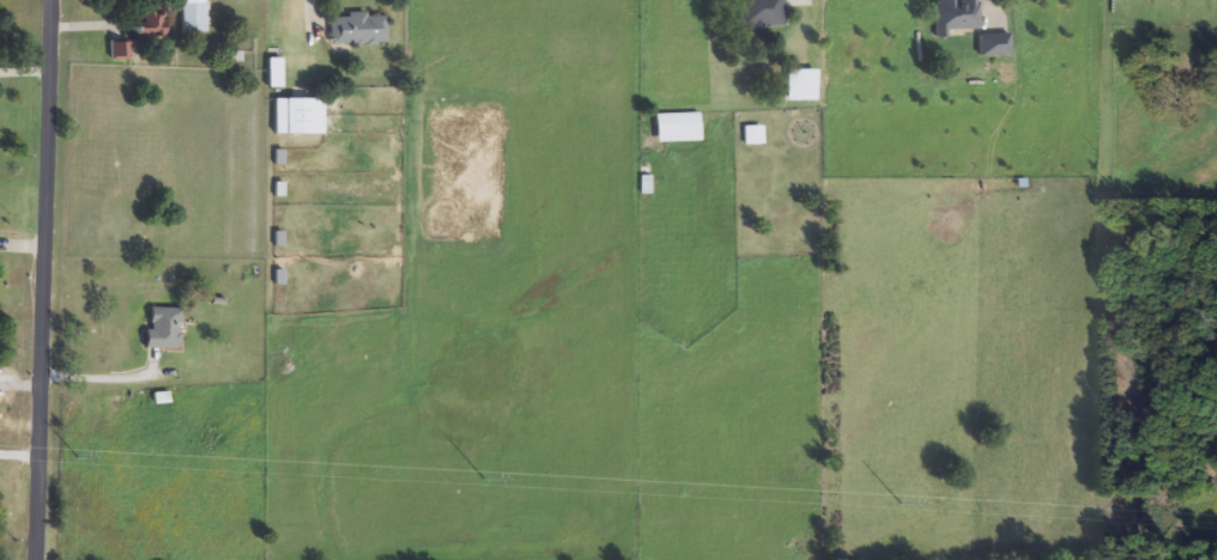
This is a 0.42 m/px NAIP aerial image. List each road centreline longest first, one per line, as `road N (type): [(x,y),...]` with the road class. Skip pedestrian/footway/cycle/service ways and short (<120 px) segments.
road 1 (residential): [(48,0),(36,559)]

